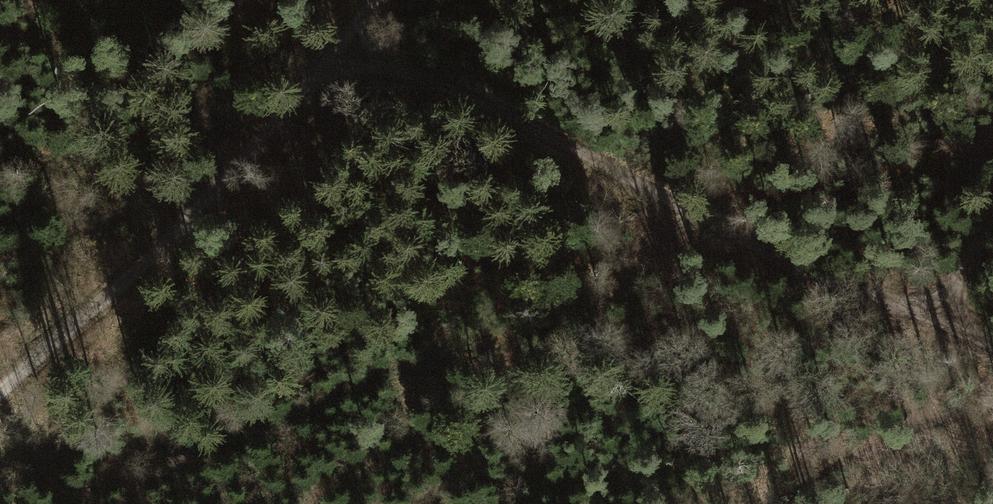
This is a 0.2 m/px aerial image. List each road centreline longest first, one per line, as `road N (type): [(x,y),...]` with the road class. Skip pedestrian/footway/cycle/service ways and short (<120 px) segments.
road 1 (track): [(992,345),(945,311),(884,299),(657,197),(347,36)]
road 2 (track): [(378,0),(149,259),(0,389)]

